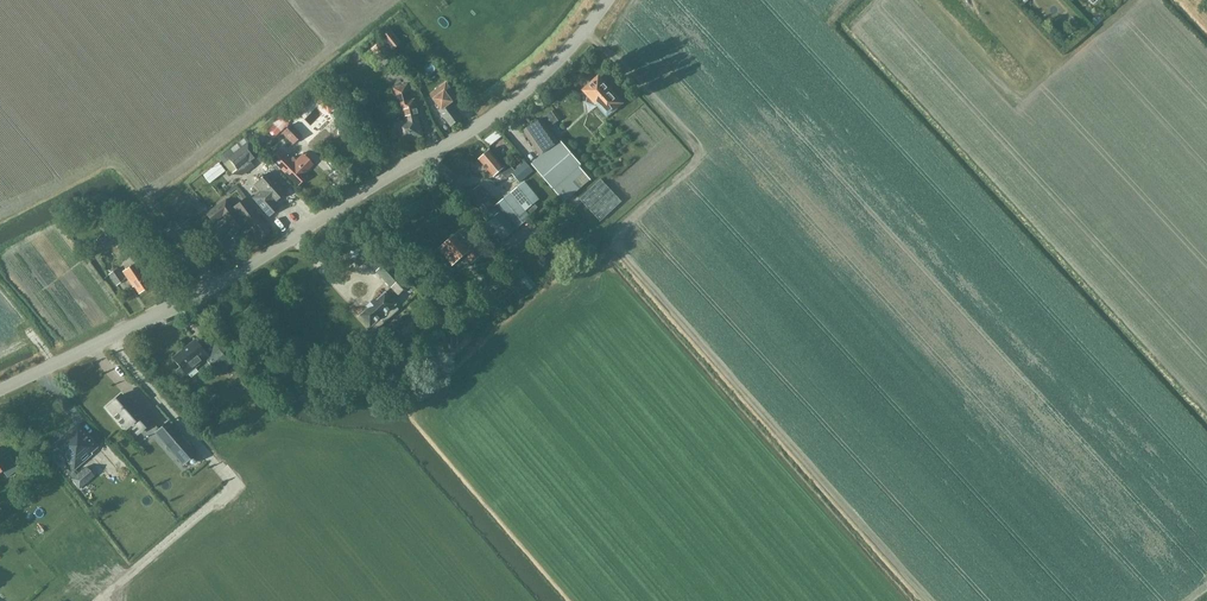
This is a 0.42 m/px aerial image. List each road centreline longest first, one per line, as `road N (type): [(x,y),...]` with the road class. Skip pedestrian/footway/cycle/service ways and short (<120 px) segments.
road 1 (tertiary): [(0,390),(280,253),(510,104),(612,0)]

